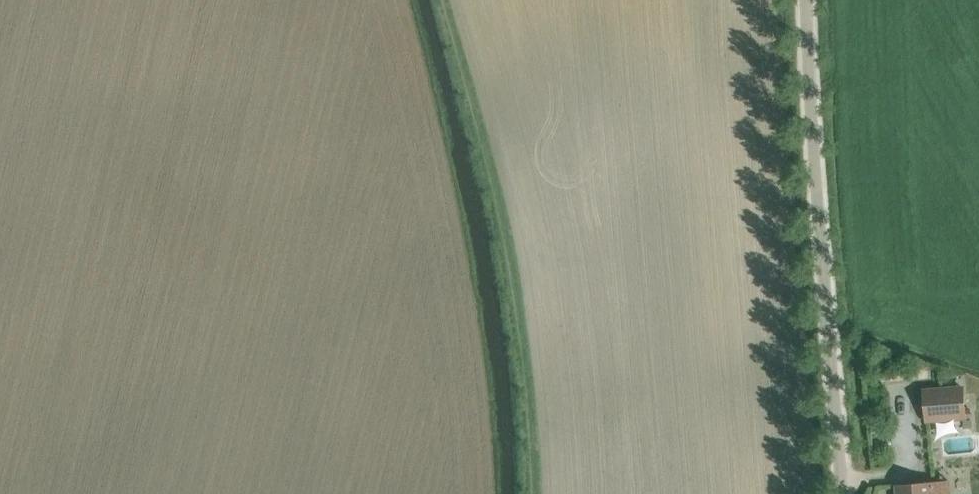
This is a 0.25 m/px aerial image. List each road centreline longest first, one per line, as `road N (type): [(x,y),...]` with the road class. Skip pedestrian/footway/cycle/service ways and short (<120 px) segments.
road 1 (unclassified): [(839,493),(810,0)]

